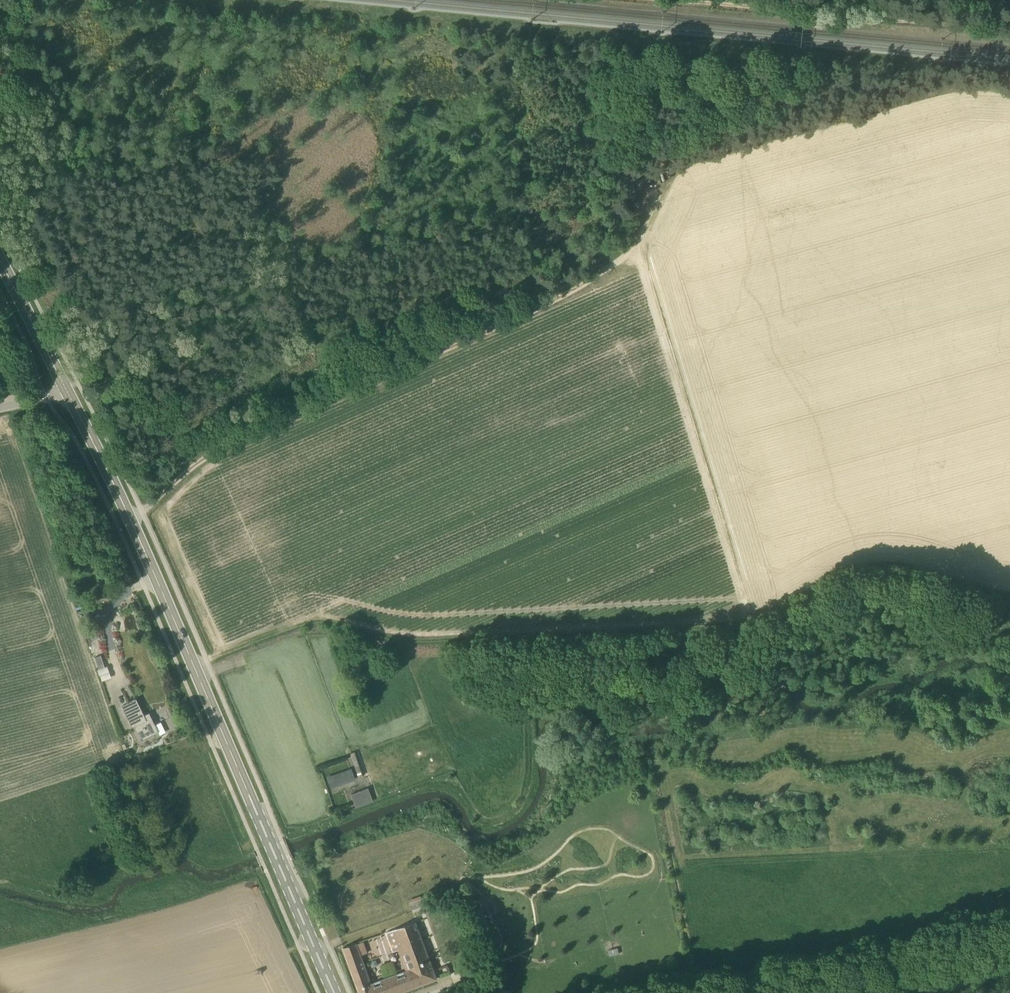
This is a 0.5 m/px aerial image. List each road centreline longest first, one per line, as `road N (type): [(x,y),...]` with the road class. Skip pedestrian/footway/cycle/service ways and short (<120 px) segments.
road 1 (track): [(1009,600),(896,561),(864,564),(741,625),(409,641),(319,622),(282,627),(192,665)]
road 2 (primary): [(336,992),(132,519),(68,392)]
road 3 (track): [(638,223),(624,255),(573,290),(240,434),(132,519)]
road 4 (track): [(755,8),(1009,30)]
road 5 (track): [(776,992),(1009,942)]
road 6 (primary): [(68,392),(0,260)]

